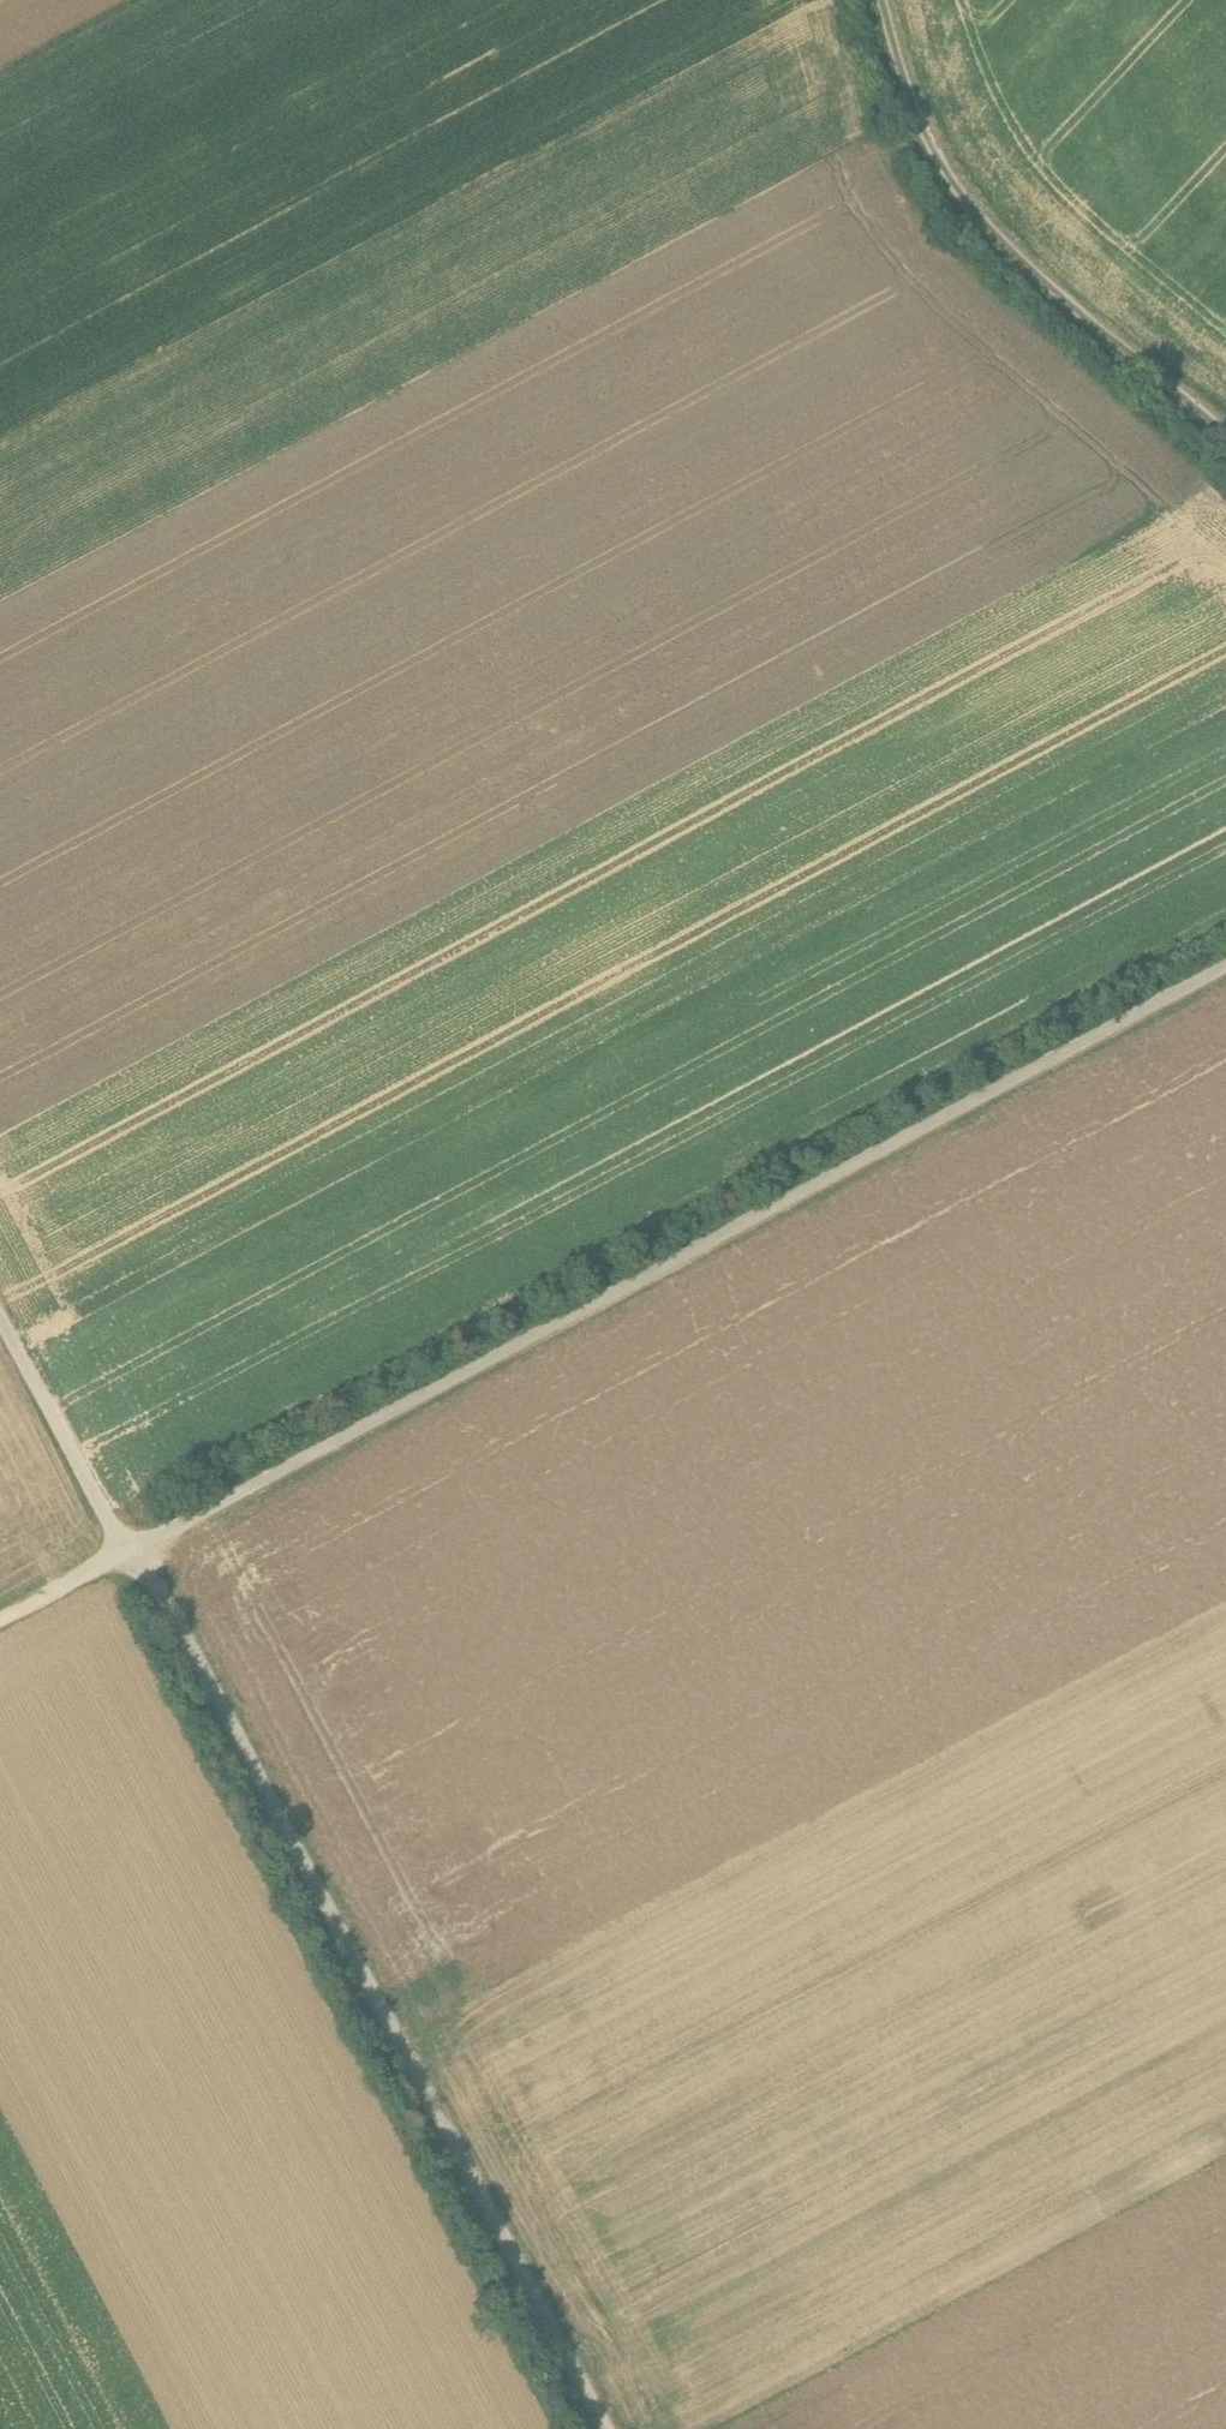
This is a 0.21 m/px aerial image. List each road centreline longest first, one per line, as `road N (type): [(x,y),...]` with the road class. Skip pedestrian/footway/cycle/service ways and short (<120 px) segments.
road 1 (track): [(1225,964),(0,1623)]
road 2 (track): [(0,1312),(599,2428)]
road 3 (track): [(882,0),(931,151),(1003,242),(1225,442)]

